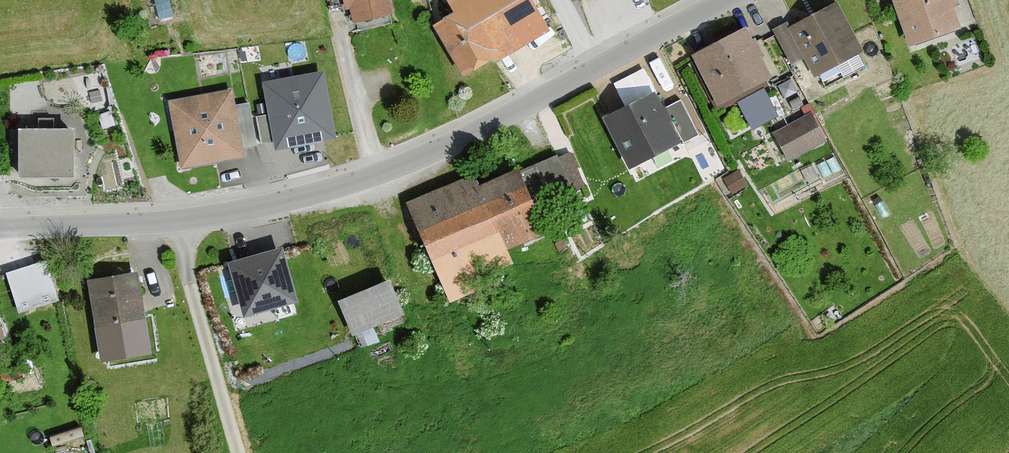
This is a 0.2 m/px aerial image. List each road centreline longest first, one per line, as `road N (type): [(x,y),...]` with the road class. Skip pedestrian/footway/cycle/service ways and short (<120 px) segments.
road 1 (unclassified): [(0,229),(209,217),(350,182),(477,132),(735,0)]
road 2 (track): [(170,221),(238,452)]

